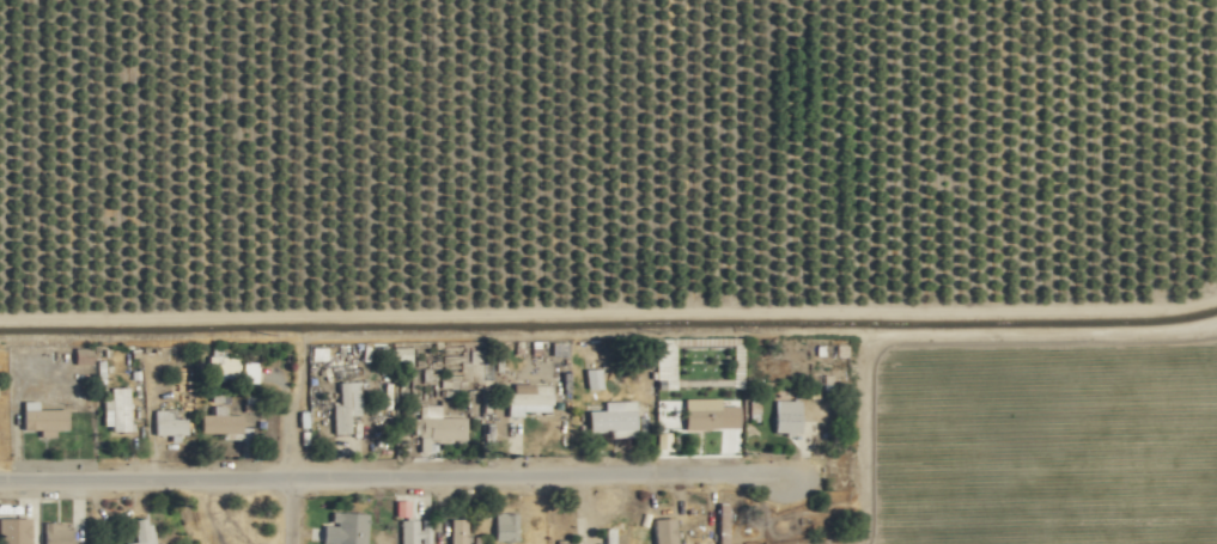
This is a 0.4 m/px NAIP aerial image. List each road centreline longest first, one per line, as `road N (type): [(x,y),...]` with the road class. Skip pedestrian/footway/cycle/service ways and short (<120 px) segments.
road 1 (residential): [(780,479),(731,472),(0,481)]

